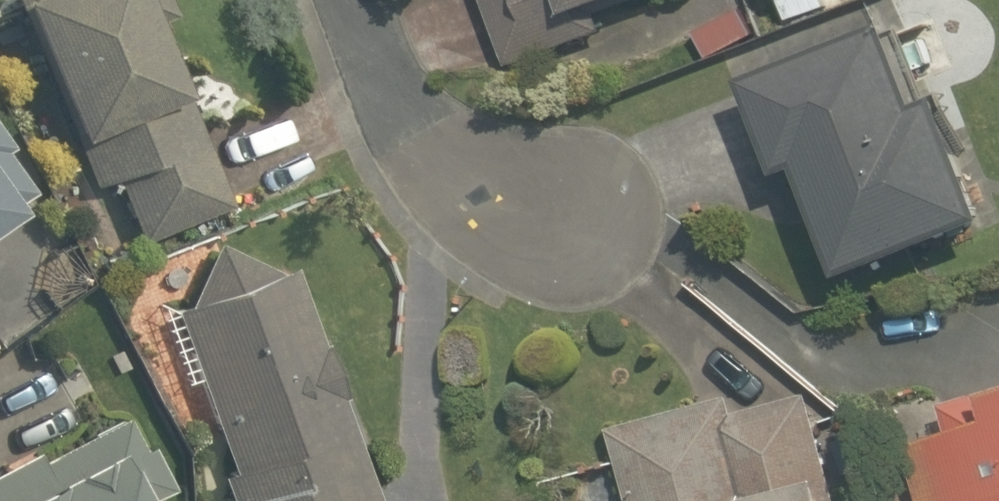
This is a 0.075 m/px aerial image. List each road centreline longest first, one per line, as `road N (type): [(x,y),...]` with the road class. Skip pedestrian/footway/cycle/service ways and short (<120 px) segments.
road 1 (residential): [(362,0),(408,122),(487,197),(632,242)]

